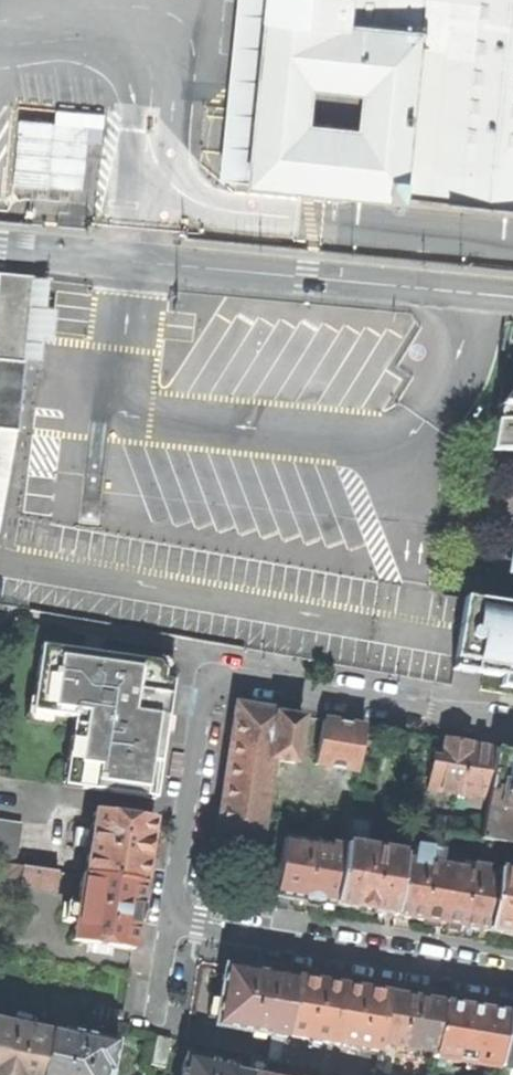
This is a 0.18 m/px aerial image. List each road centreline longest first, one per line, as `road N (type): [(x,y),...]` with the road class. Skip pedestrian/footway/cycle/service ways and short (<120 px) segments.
road 1 (residential): [(512,729),(234,677),(214,683),(202,710),(170,923)]
road 2 (tertiary): [(0,247),(512,298)]
road 3 (residential): [(170,923),(512,982)]

